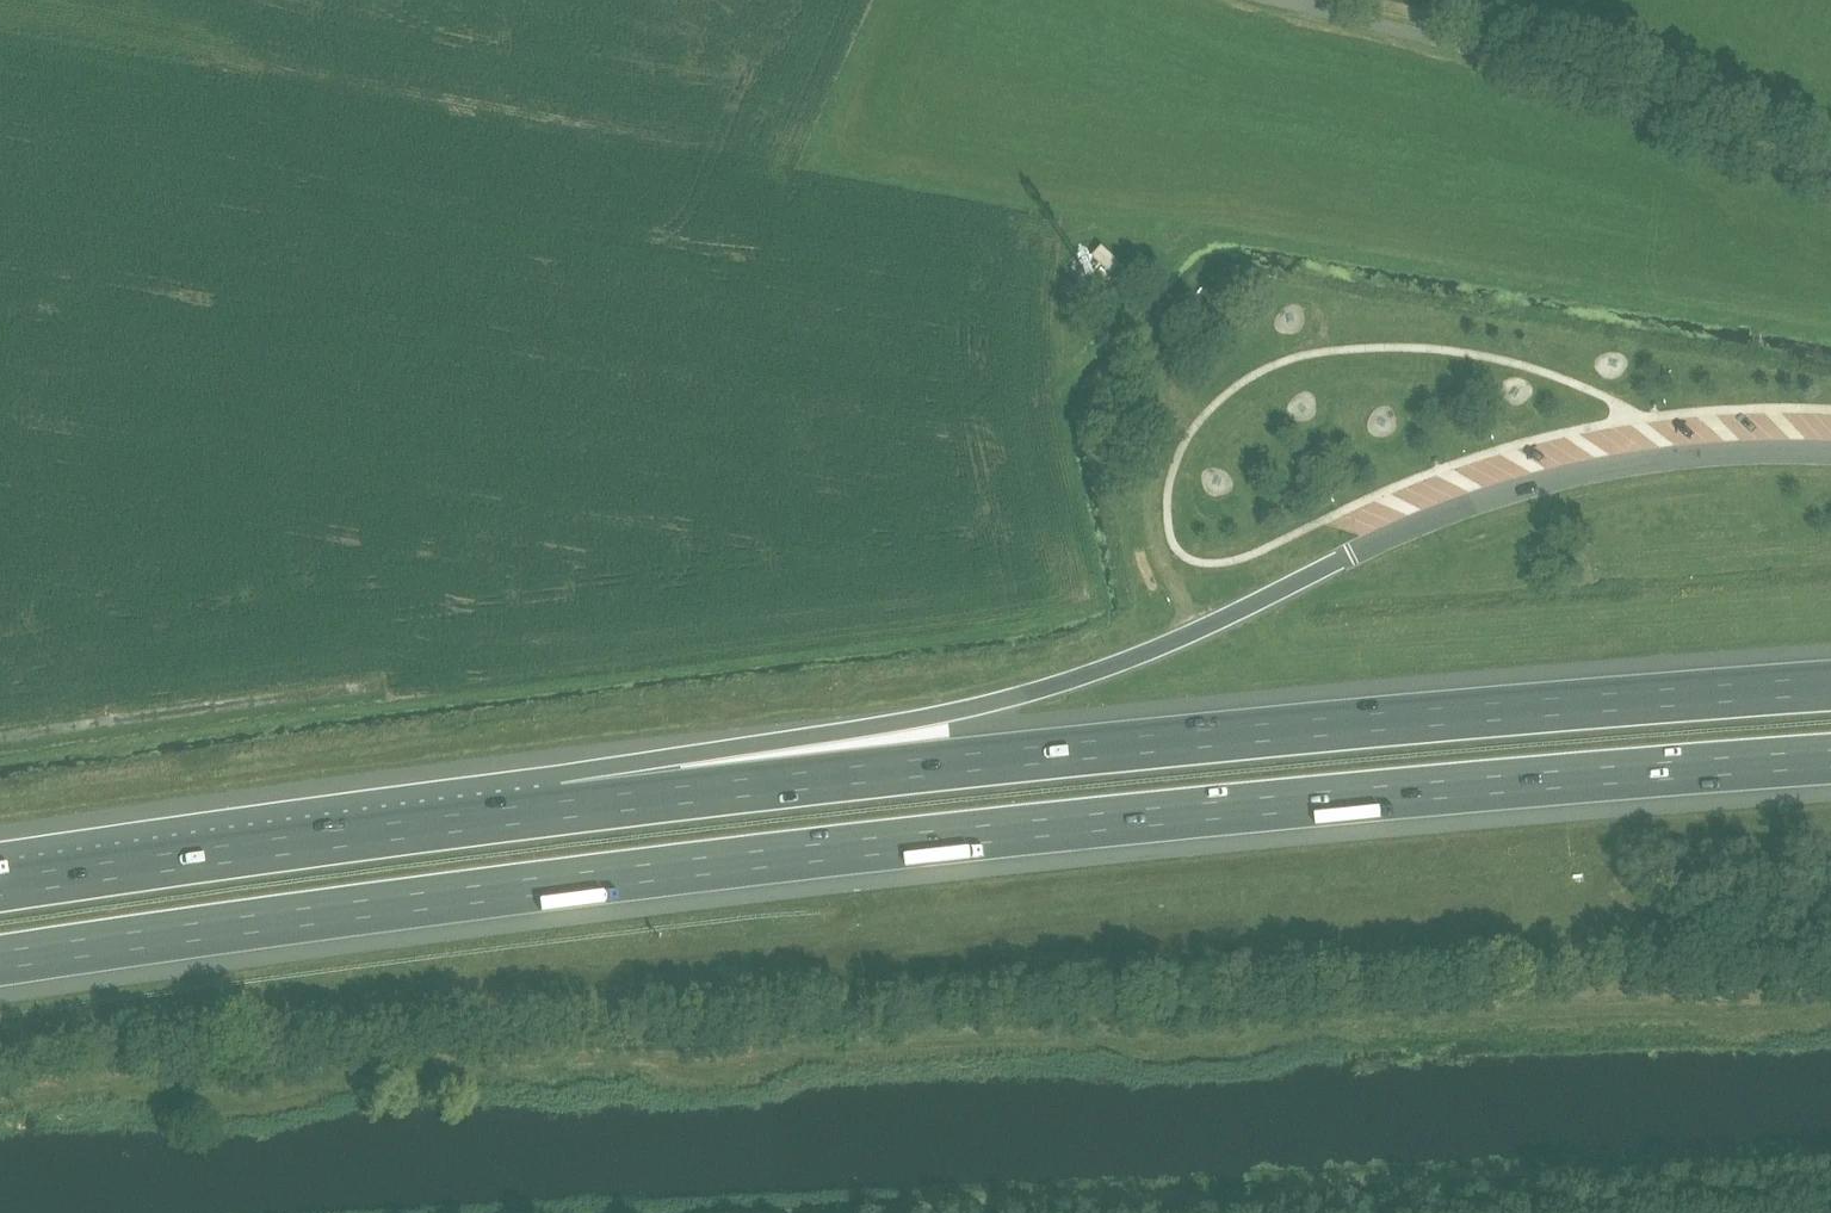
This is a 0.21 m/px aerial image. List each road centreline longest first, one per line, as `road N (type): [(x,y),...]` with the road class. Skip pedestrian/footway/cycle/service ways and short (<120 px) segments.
road 1 (motorway): [(0,964),(595,880),(1018,831),(1830,759)]
road 2 (motorway): [(1830,686),(1295,723),(575,809)]
road 3 (motorway): [(1136,658),(874,739),(575,809)]
road 4 (motorway): [(575,809),(0,887)]
road 5 (unclassified): [(1830,174),(1689,111),(1290,0)]
road 6 (unclassified): [(0,747),(366,690)]

